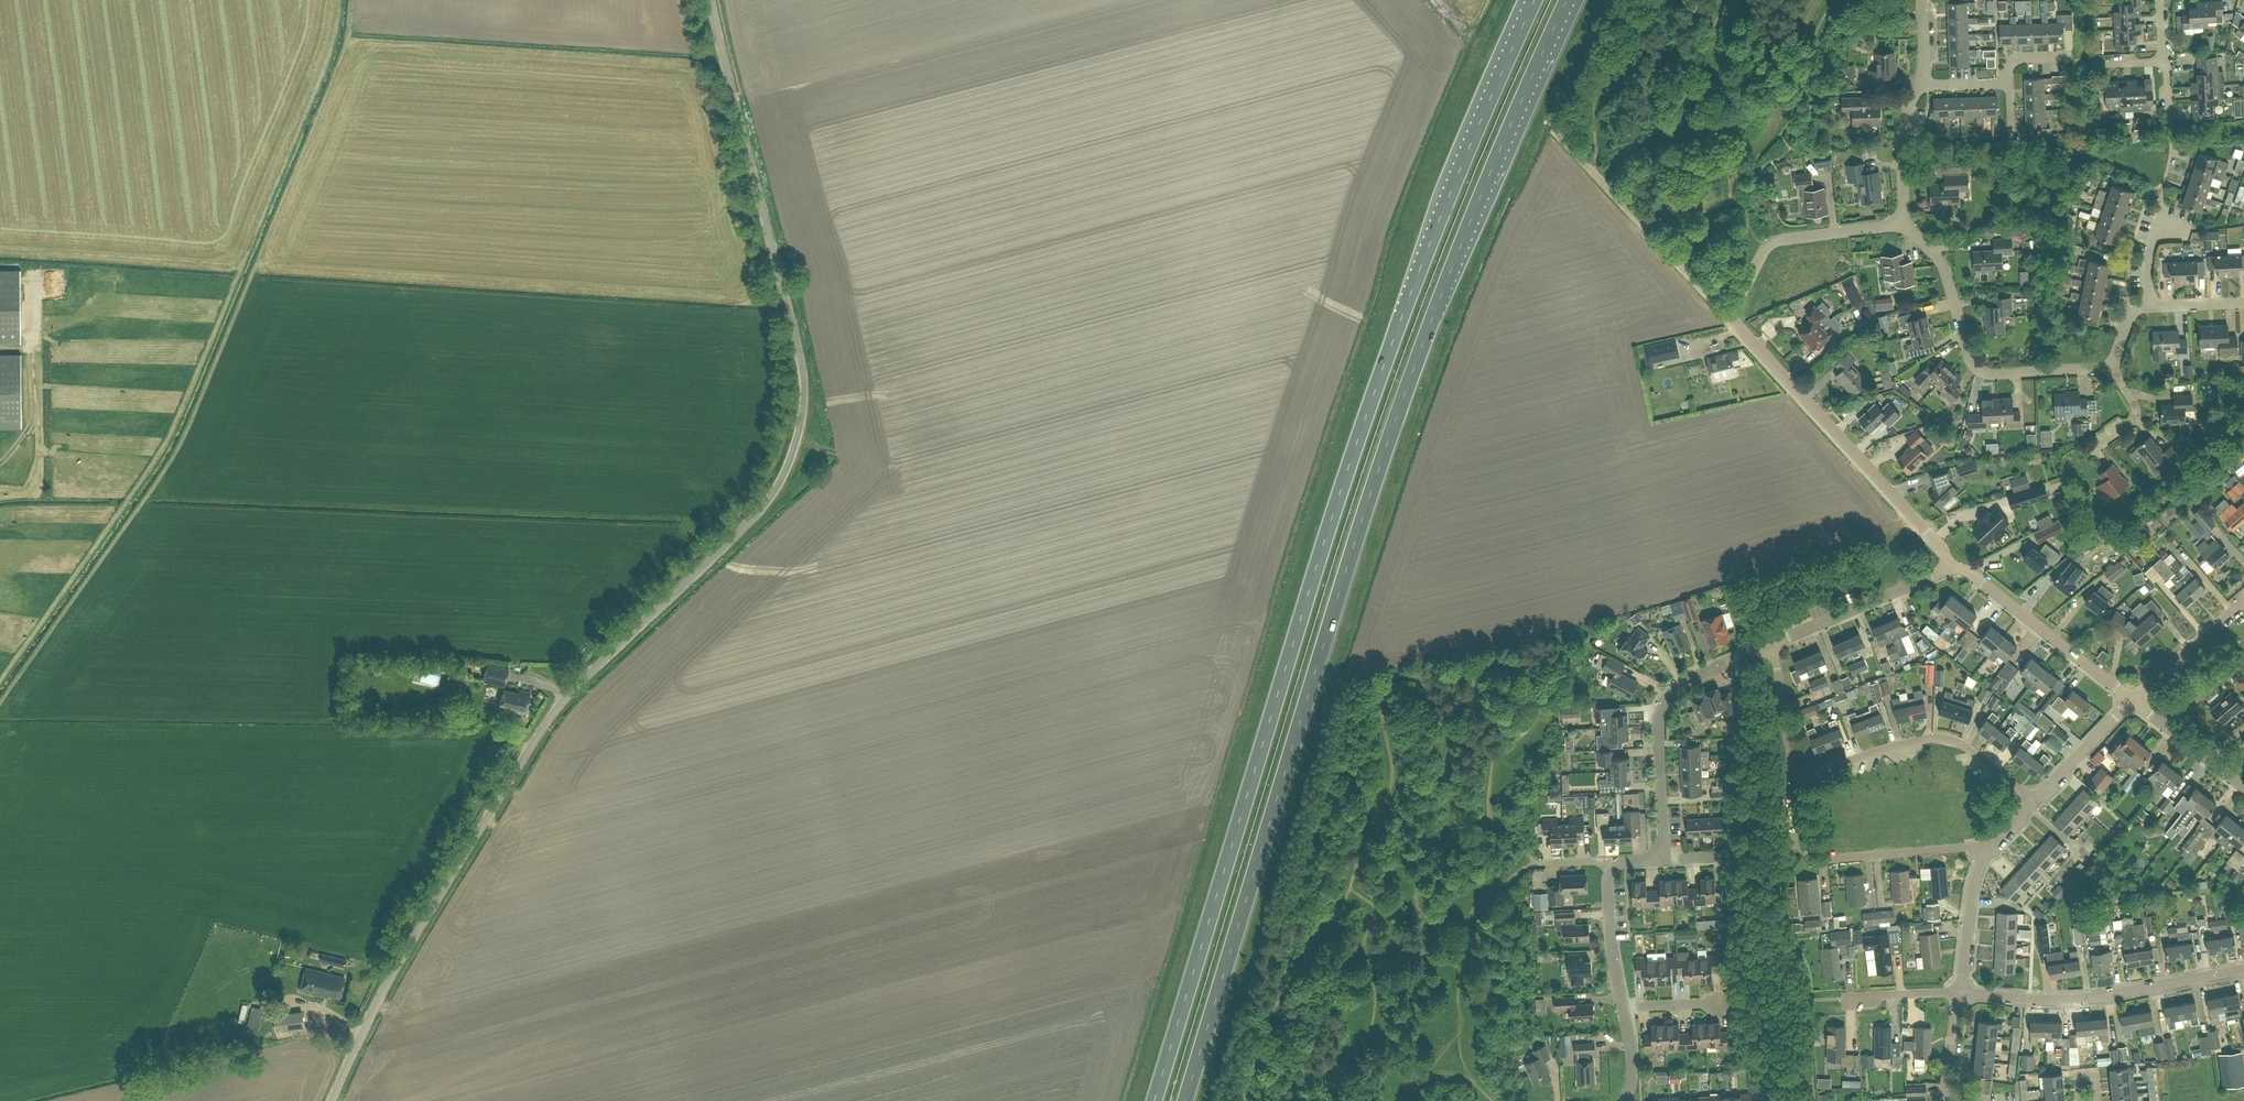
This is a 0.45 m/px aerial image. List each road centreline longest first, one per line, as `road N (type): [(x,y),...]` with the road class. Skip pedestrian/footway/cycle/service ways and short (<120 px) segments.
road 1 (unclassified): [(331,1100),(385,984),(553,713),(763,506),(795,444),(802,369),(712,0)]
road 2 (trunk): [(1185,1100),(1404,399),(1568,0)]
road 3 (trunk): [(1535,0),(1447,196),(1340,494),(1155,1100)]
road 4 (residential): [(1952,568),(1731,317)]
road 5 (residential): [(2107,369),(1981,372),(1943,266),(1904,225)]
road 6 (residential): [(1960,992),(2086,998),(2243,969)]
road 7 (residential): [(1664,857),(1660,731),(1670,694),(1771,643)]
road 8 (residential): [(1796,778),(1930,738),(1966,747),(2033,802)]
road 9 (residential): [(1987,850),(1813,856),(1804,847),(1796,778)]
road 10 (unclassified): [(1731,317),(1556,131)]
road 11 (residential): [(2132,700),(1971,573),(1952,568)]
road 12 (residential): [(1904,225),(1769,245),(1731,317)]
road 13 (residential): [(1771,643),(1952,568)]
road 14 (residential): [(2132,700),(2243,599)]
road 15 (residential): [(1960,992),(1971,896),(1987,850)]
road 16 (residential): [(1623,1009),(1610,942),(1611,868)]
road 17 (residential): [(1923,87),(1902,138),(1904,225)]
road 18 (residential): [(2033,802),(2132,700)]
road 19 (residential): [(2243,786),(2132,700)]
road 20 (residential): [(1796,778),(1771,643)]

